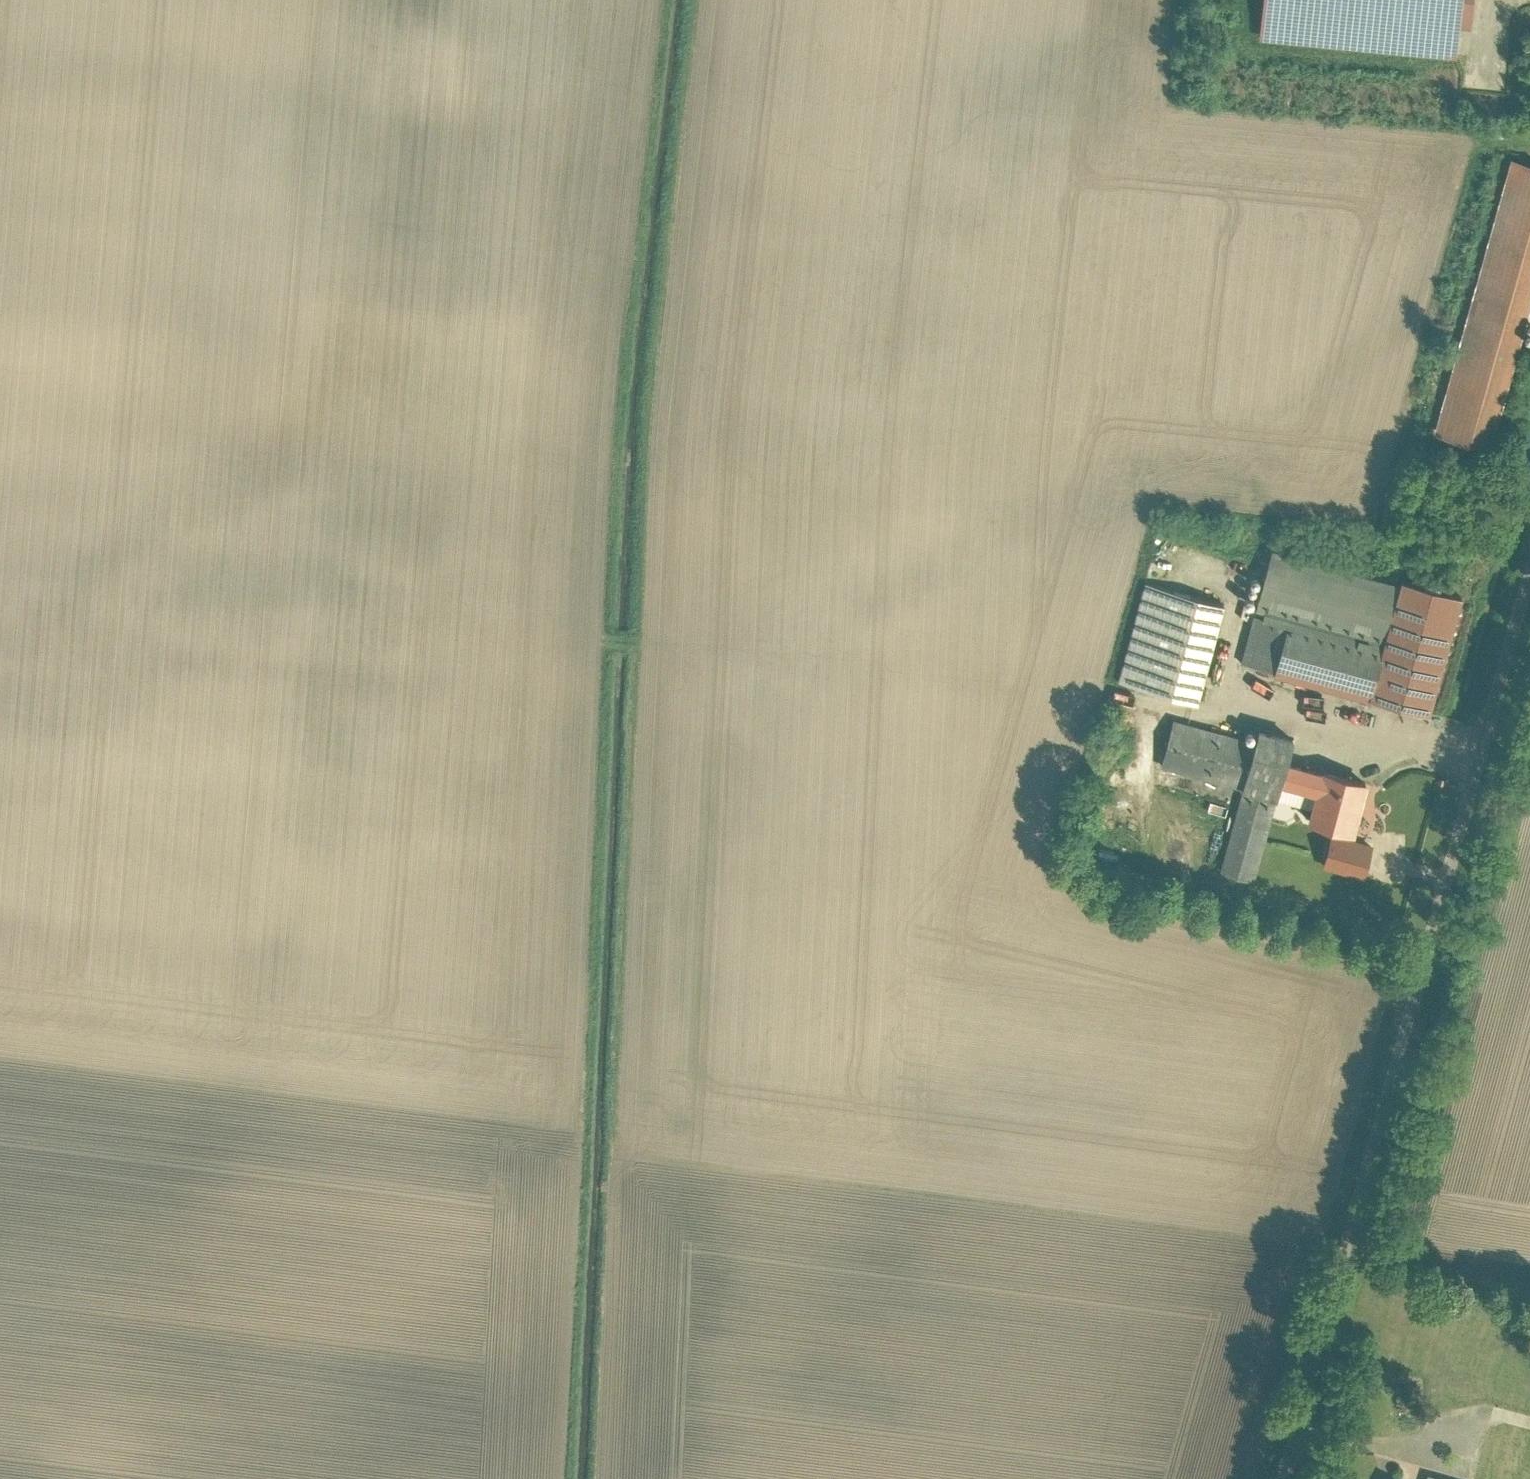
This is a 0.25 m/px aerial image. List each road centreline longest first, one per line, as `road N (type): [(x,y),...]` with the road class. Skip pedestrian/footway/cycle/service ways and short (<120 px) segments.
road 1 (unclassified): [(1529,574),(1281,1478)]

